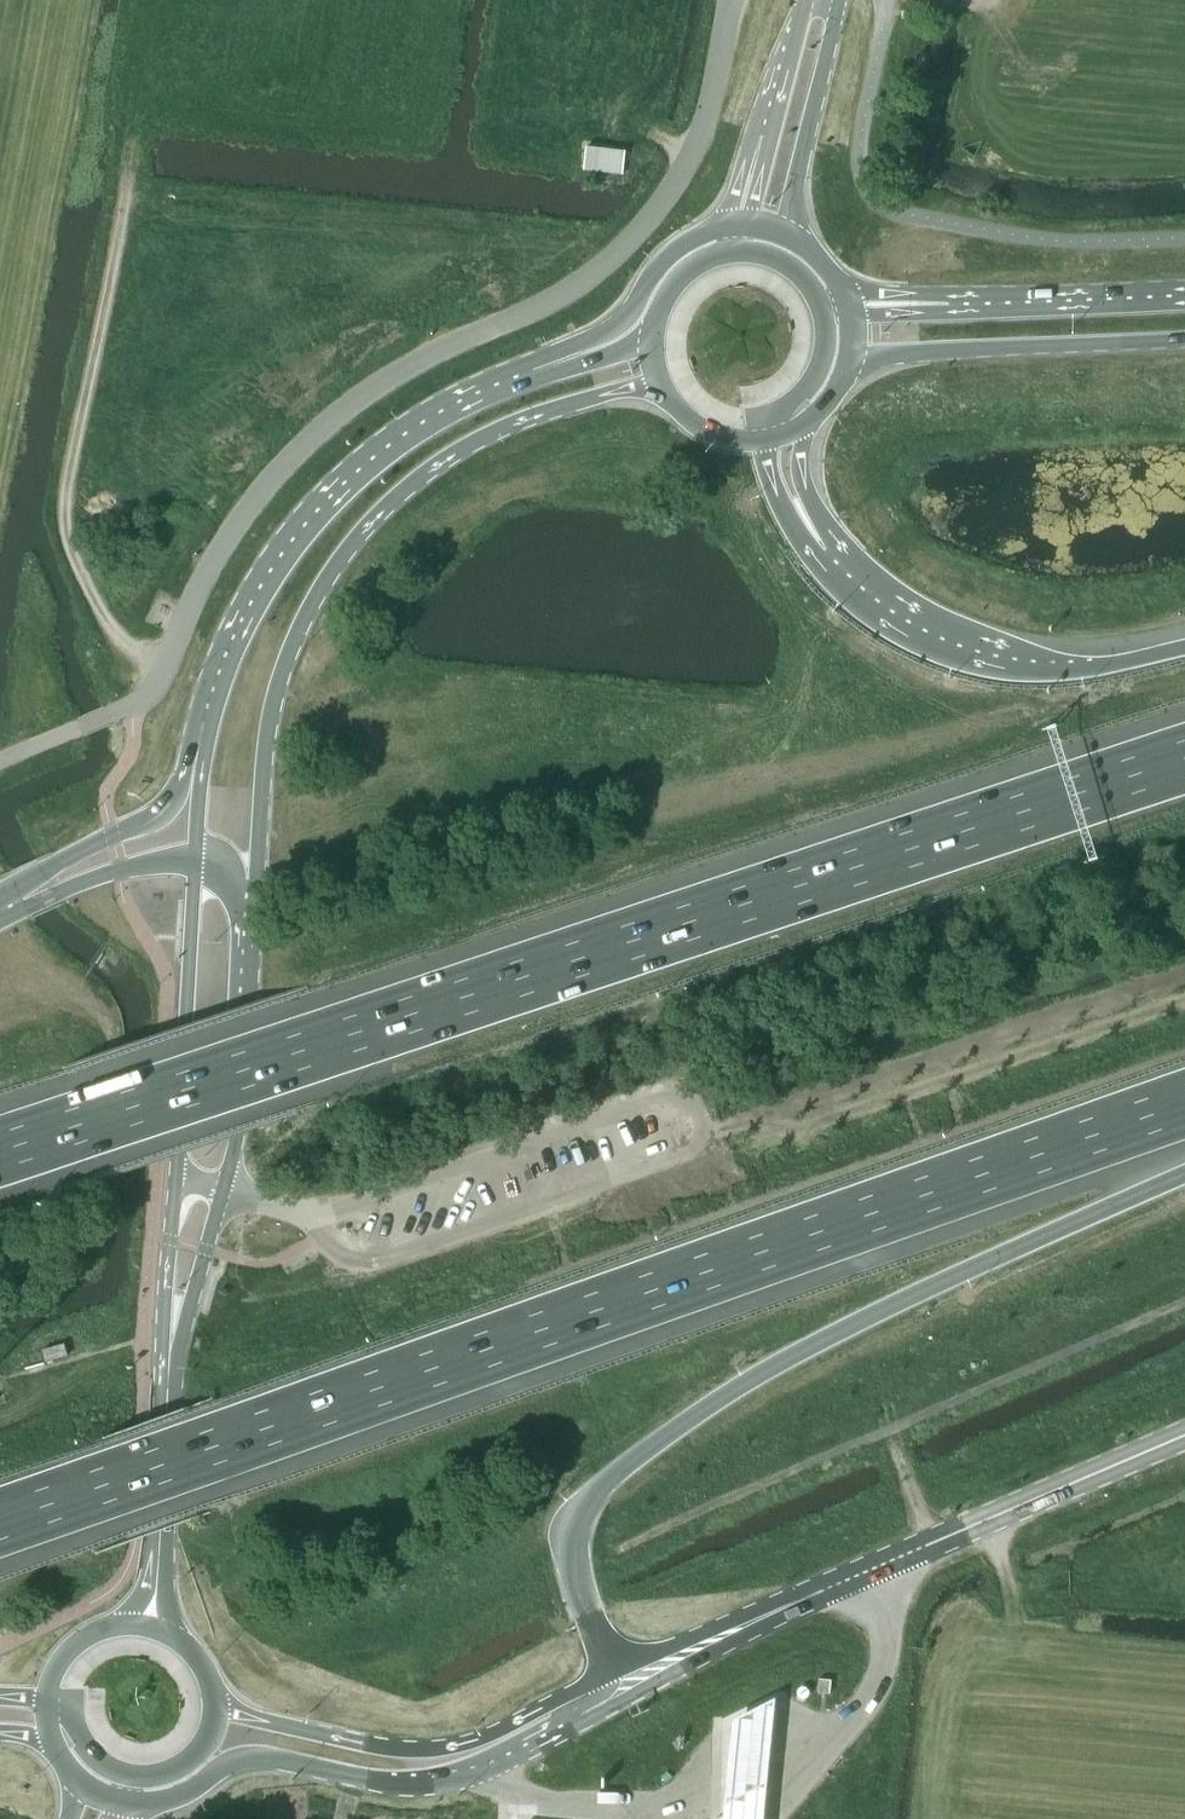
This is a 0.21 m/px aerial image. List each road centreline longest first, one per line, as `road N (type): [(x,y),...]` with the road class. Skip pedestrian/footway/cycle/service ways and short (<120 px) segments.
road 1 (motorway): [(0,1523),(1184,1104)]
road 2 (motorway): [(1184,759),(0,1150)]
road 3 (unclassified): [(0,761),(150,696),(190,606),(246,512),(352,406),(462,338),(535,310),(630,242),(700,138),(732,0)]
road 4 (motorway): [(607,1675),(569,1545),(572,1519),(588,1497),(729,1390),(831,1333),(1184,1175)]
road 5 (secondary): [(256,907),(262,782),(282,672),(308,614),(369,524),(434,468),(525,420),(615,393),(663,391)]
road 6 (track): [(167,665),(123,642),(105,620),(65,517),(133,141)]
road 7 (secondary): [(533,371),(396,437),(353,469),(284,547),(217,670),(197,771)]
road 8 (secondary): [(195,858),(166,1301),(172,1346)]
road 9 (secondary): [(148,1804),(257,1758),(379,1783),(449,1781),(492,1770),(580,1725)]
road 10 (secondary): [(172,1346),(201,1274),(236,1128),(256,907)]
road 11 (secondary): [(607,1675),(484,1737),(430,1750),(372,1747),(268,1723),(214,1700)]
road 12 (secondary): [(1184,1436),(803,1599)]
road 13 (motorway): [(1184,650),(1087,672),(979,667),(887,626),(817,560)]
road 14 (secondary): [(845,372),(915,354),(1184,339)]
road 15 (secondary): [(1184,296),(848,305)]
road 16 (secondary): [(149,1627),(172,1346)]
road 17 (secondary): [(580,1725),(803,1599)]
road 18 (tertiary): [(797,241),(792,204),(839,0)]
road 19 (secondary): [(714,230),(663,259),(622,320),(533,371)]
road 20 (motorway): [(197,771),(160,818),(52,867),(22,910)]
road 21 (secondary): [(803,1599),(607,1675)]
road 22 (motorway): [(195,858),(120,870),(22,910)]
road 23 (secondary): [(765,441),(772,418),(817,370),(825,342),(817,300)]
road 24 (motorway): [(817,560),(800,466),(810,420)]
road 25 (tertiary): [(804,0),(770,138)]
road 26 (secondary): [(149,1627),(102,1630),(75,1646),(47,1701)]
road 27 (motorway): [(817,560),(778,496),(765,441)]
road 28 (secondary): [(653,328),(622,352),(533,371)]
road 29 (secondary): [(47,1701),(72,1702),(87,1747),(134,1776)]
road 30 (secondary): [(134,1776),(188,1761),(207,1738),(214,1700)]
road 31 (secondary): [(663,391),(706,432),(765,441)]

